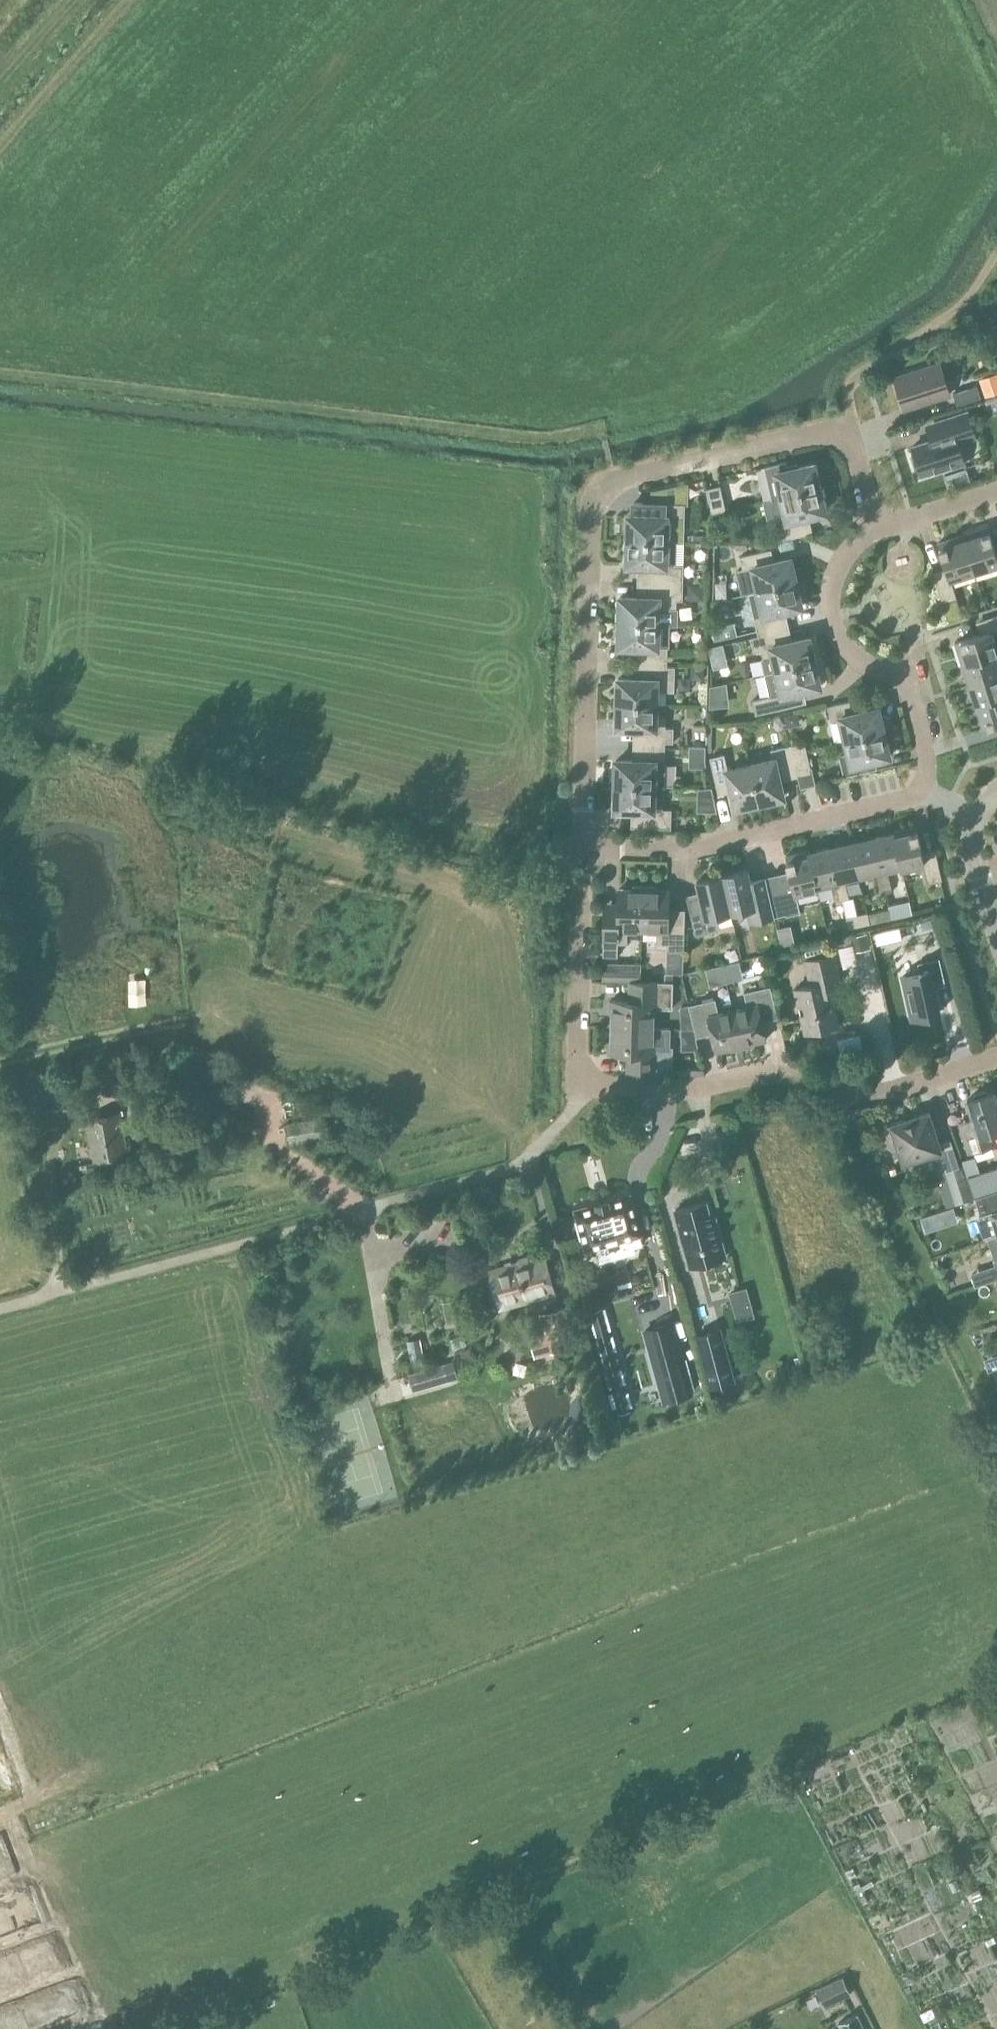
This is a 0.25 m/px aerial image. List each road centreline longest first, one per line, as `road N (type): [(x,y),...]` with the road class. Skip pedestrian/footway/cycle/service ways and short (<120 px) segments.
road 1 (residential): [(583,850),(596,496),(626,475),(851,427)]
road 2 (track): [(0,375),(535,439),(604,432),(605,438)]
road 3 (residential): [(588,1084),(687,1091),(759,1079),(852,1092),(896,1088),(996,1057)]
road 4 (residential): [(583,850),(694,850),(923,792)]
road 5 (residential): [(588,1084),(532,1159),(509,1173),(307,1227)]
road 6 (residential): [(923,792),(925,746),(909,691),(852,655),(831,619),(833,575),(878,527)]
road 7 (track): [(0,1310),(307,1227)]
road 8 (residential): [(588,1084),(574,1043),(583,850)]
road 9 (residential): [(878,527),(996,491)]

